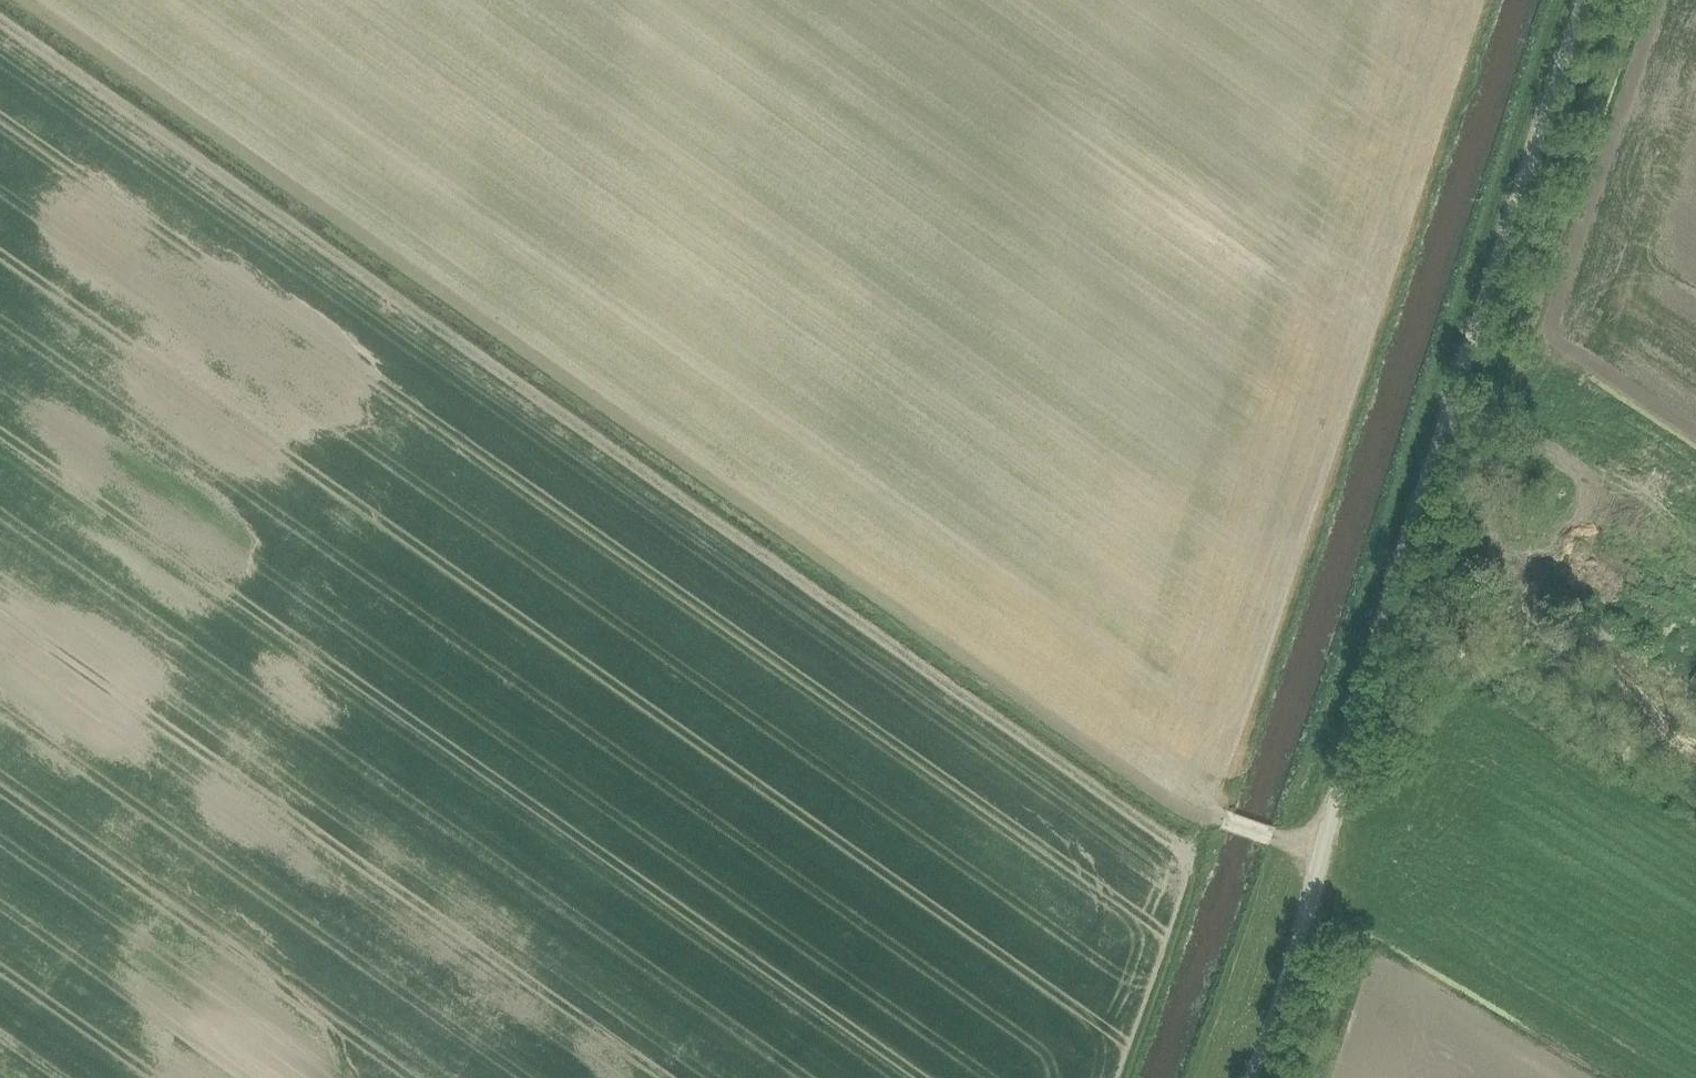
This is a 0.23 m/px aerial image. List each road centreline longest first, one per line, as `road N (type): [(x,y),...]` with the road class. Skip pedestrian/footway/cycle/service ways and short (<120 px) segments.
road 1 (unclassified): [(1248,1077),(1397,563),(1588,0)]

